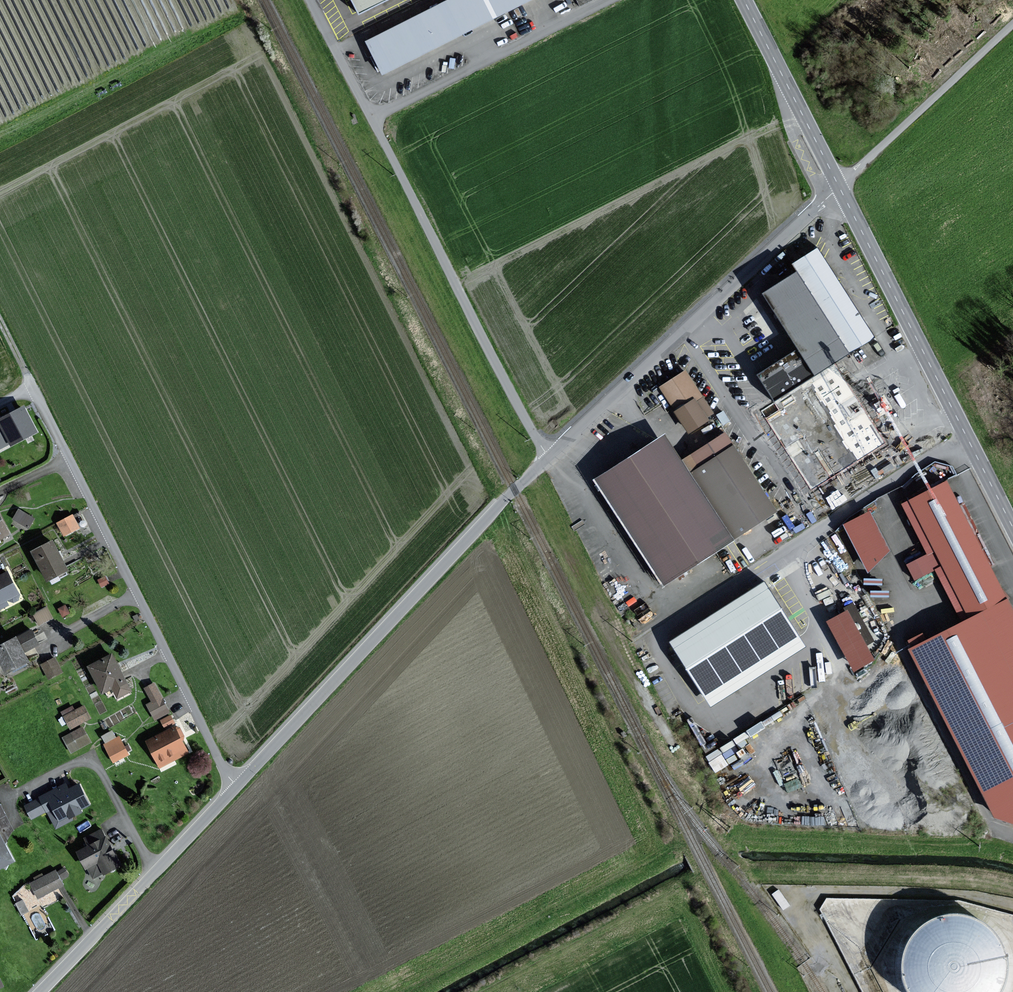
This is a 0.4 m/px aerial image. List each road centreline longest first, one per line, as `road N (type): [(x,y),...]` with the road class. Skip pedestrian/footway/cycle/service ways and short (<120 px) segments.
road 1 (unclassified): [(238,786),(515,490),(839,187)]
road 2 (track): [(311,0),(548,457)]
road 3 (residential): [(0,405),(22,397),(43,406),(238,786)]
road 4 (tertiary): [(1012,527),(839,187)]
road 5 (unclassified): [(238,786),(41,991)]
road 6 (unclassified): [(839,187),(1012,25)]
road 7 (tertiary): [(839,187),(742,0)]

